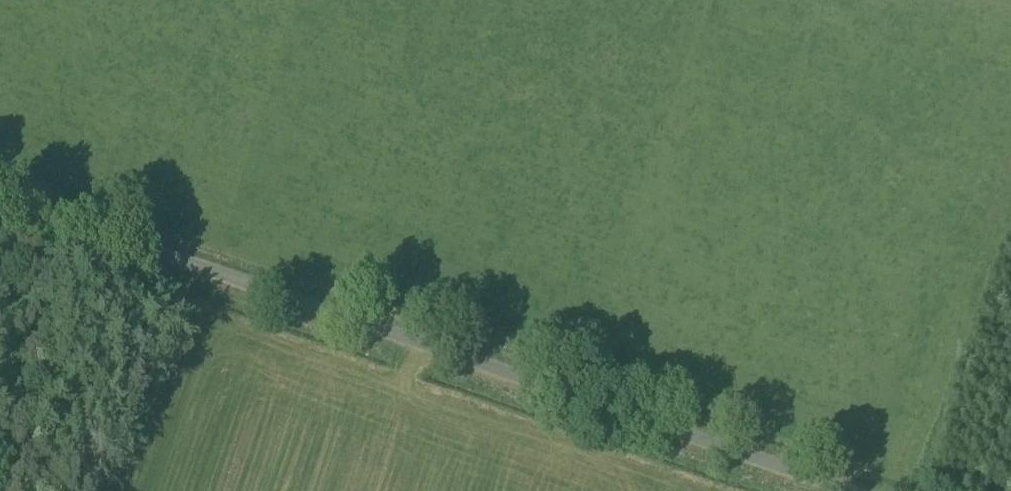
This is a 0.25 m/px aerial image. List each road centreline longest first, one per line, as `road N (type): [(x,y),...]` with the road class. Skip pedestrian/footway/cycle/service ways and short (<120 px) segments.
road 1 (unclassified): [(845,490),(0,203)]

